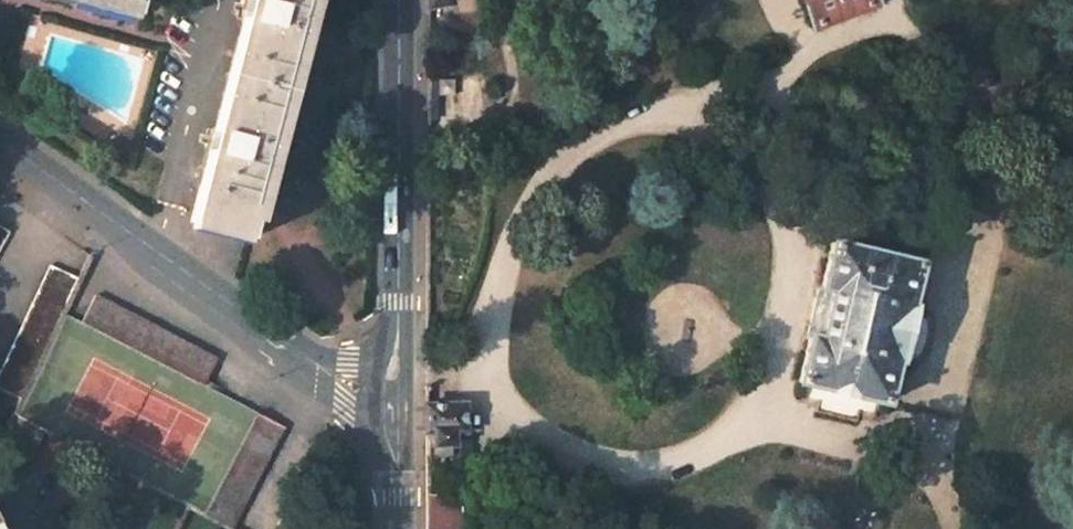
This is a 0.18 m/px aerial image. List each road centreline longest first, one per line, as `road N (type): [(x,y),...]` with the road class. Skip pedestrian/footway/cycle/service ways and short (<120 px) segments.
road 1 (tertiary): [(401,384),(348,383),(325,373),(228,312),(0,143)]
road 2 (primary): [(401,384),(400,0)]
road 3 (primary): [(401,528),(401,384)]

